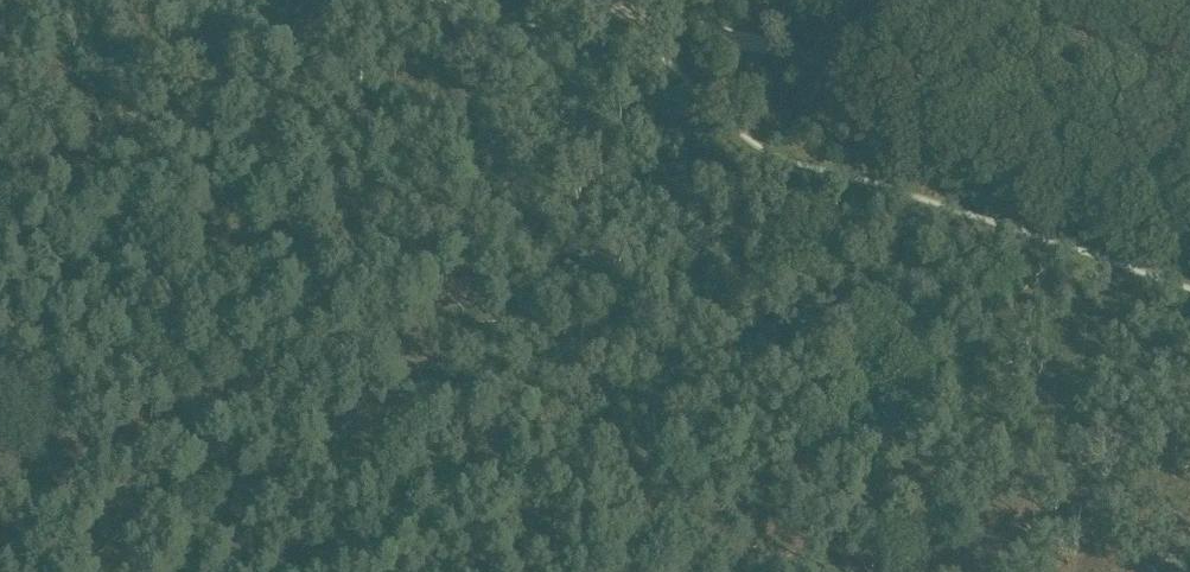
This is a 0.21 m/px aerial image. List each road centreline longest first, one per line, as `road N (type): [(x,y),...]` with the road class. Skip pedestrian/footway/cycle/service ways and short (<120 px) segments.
road 1 (track): [(578,0),(796,49),(1189,194)]

